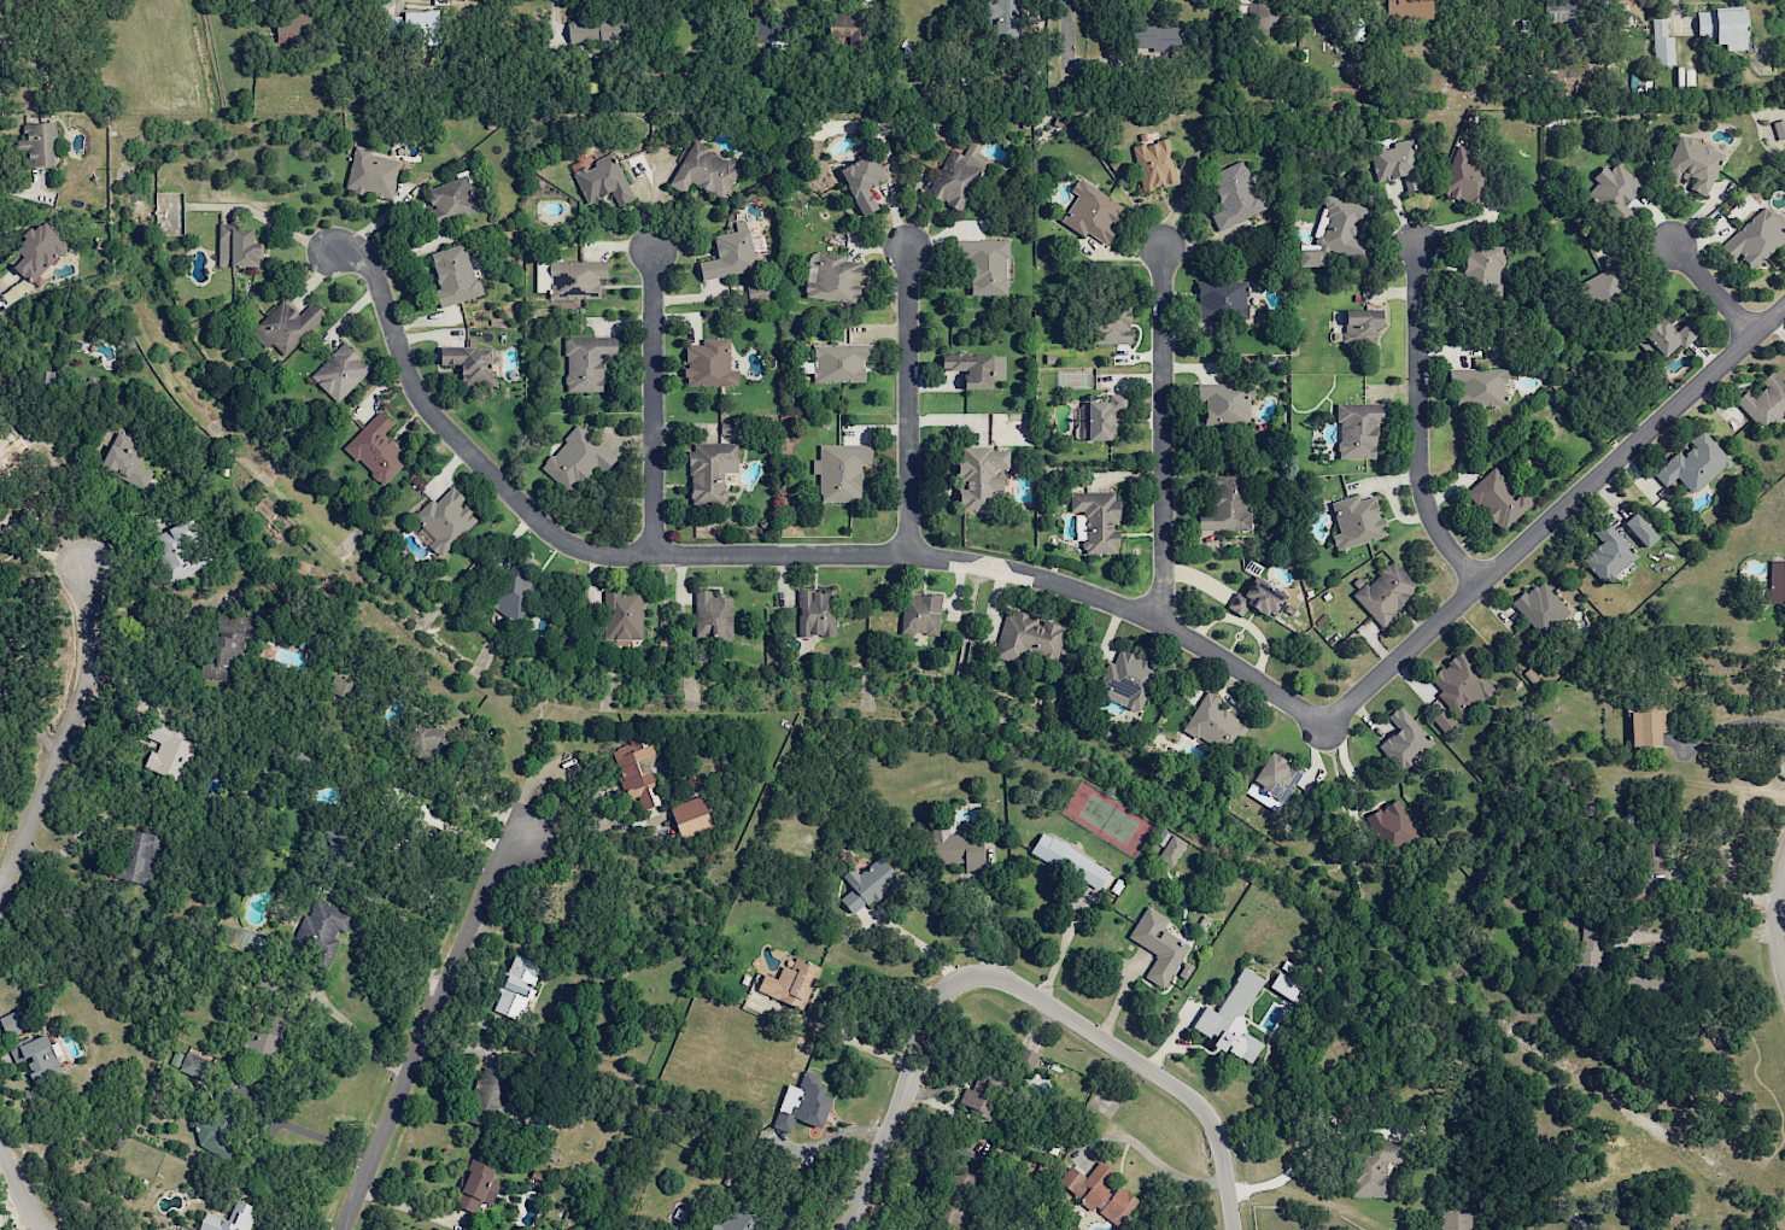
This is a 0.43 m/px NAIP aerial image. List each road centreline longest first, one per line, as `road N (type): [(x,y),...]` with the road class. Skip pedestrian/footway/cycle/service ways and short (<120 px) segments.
road 1 (residential): [(1325,726),(1163,627),(1002,570),(865,555),(614,555),(562,540),(423,404),(373,266),(336,246)]
road 2 (residential): [(1784,307),(1325,726)]
road 3 (residential): [(343,1229),(492,872),(529,839)]
road 4 (residential): [(1236,1229),(1217,1126),(1199,1102),(1022,984),(977,973),(952,985)]
road 5 (residential): [(1163,627),(1164,250)]
road 6 (residential): [(1482,582),(1445,541),(1418,473),(1417,246)]
road 7 (residential): [(0,894),(88,675),(81,570)]
road 8 (residential): [(909,557),(909,247)]
road 9 (residential): [(655,555),(654,251)]
road 10 (residential): [(952,985),(937,1002),(848,1229)]
road 11 (residential): [(1755,335),(1673,244)]

